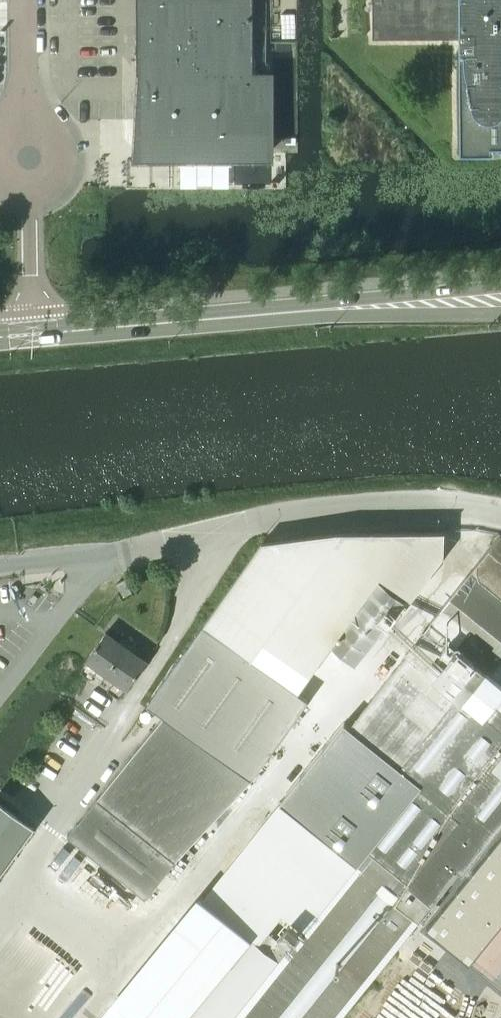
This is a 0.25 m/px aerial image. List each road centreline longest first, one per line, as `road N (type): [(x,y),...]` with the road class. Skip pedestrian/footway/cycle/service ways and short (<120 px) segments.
road 1 (secondary): [(500,298),(0,340)]
road 2 (unclassified): [(132,548),(285,512),(437,503),(500,511)]
road 3 (unclassified): [(27,157),(29,0)]

